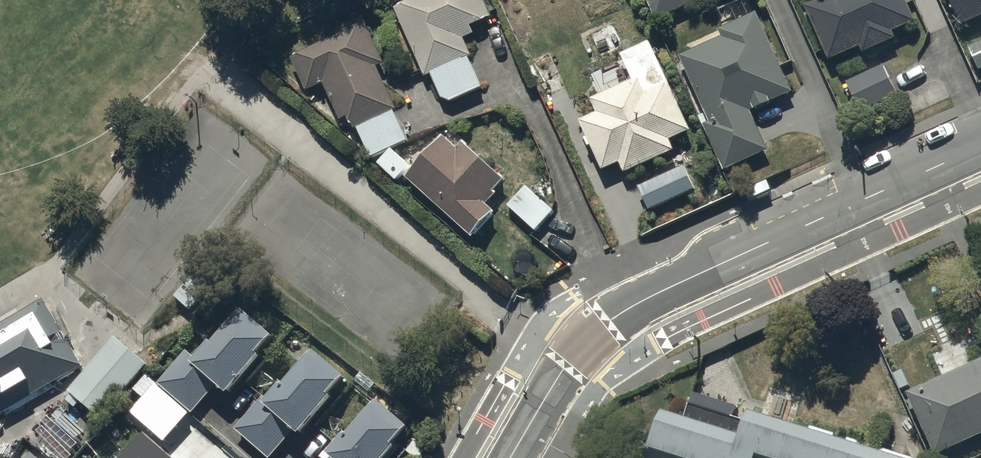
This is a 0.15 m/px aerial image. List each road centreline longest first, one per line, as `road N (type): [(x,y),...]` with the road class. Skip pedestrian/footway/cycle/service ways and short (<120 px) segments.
road 1 (residential): [(866,199),(608,323),(567,366),(511,457)]
road 2 (residential): [(773,0),(866,199)]
road 3 (residential): [(980,147),(866,199)]

